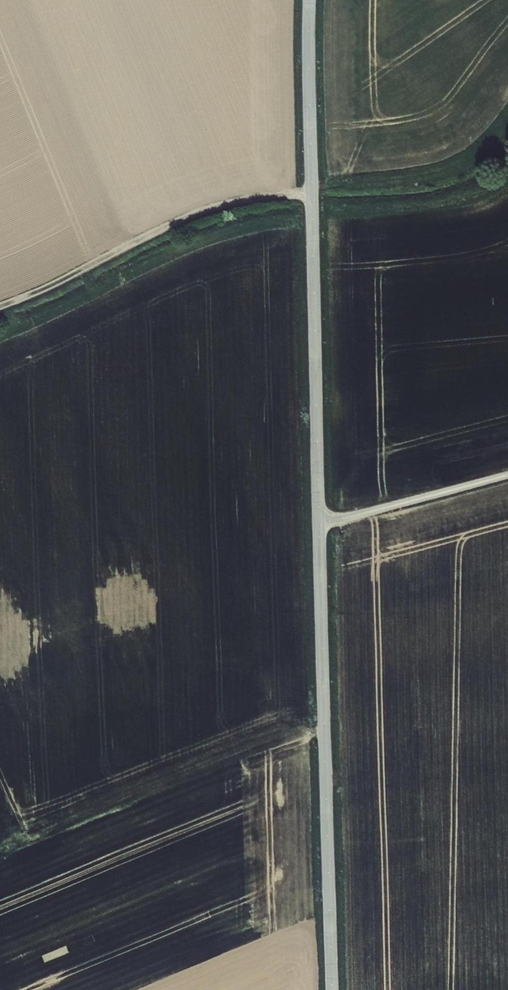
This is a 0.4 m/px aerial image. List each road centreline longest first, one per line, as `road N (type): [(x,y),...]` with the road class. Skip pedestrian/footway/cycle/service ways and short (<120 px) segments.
road 1 (tertiary): [(309,0),(320,524)]
road 2 (tertiary): [(320,524),(332,989)]
road 3 (track): [(312,194),(203,210),(0,307)]
road 4 (unclassified): [(320,524),(507,474)]

